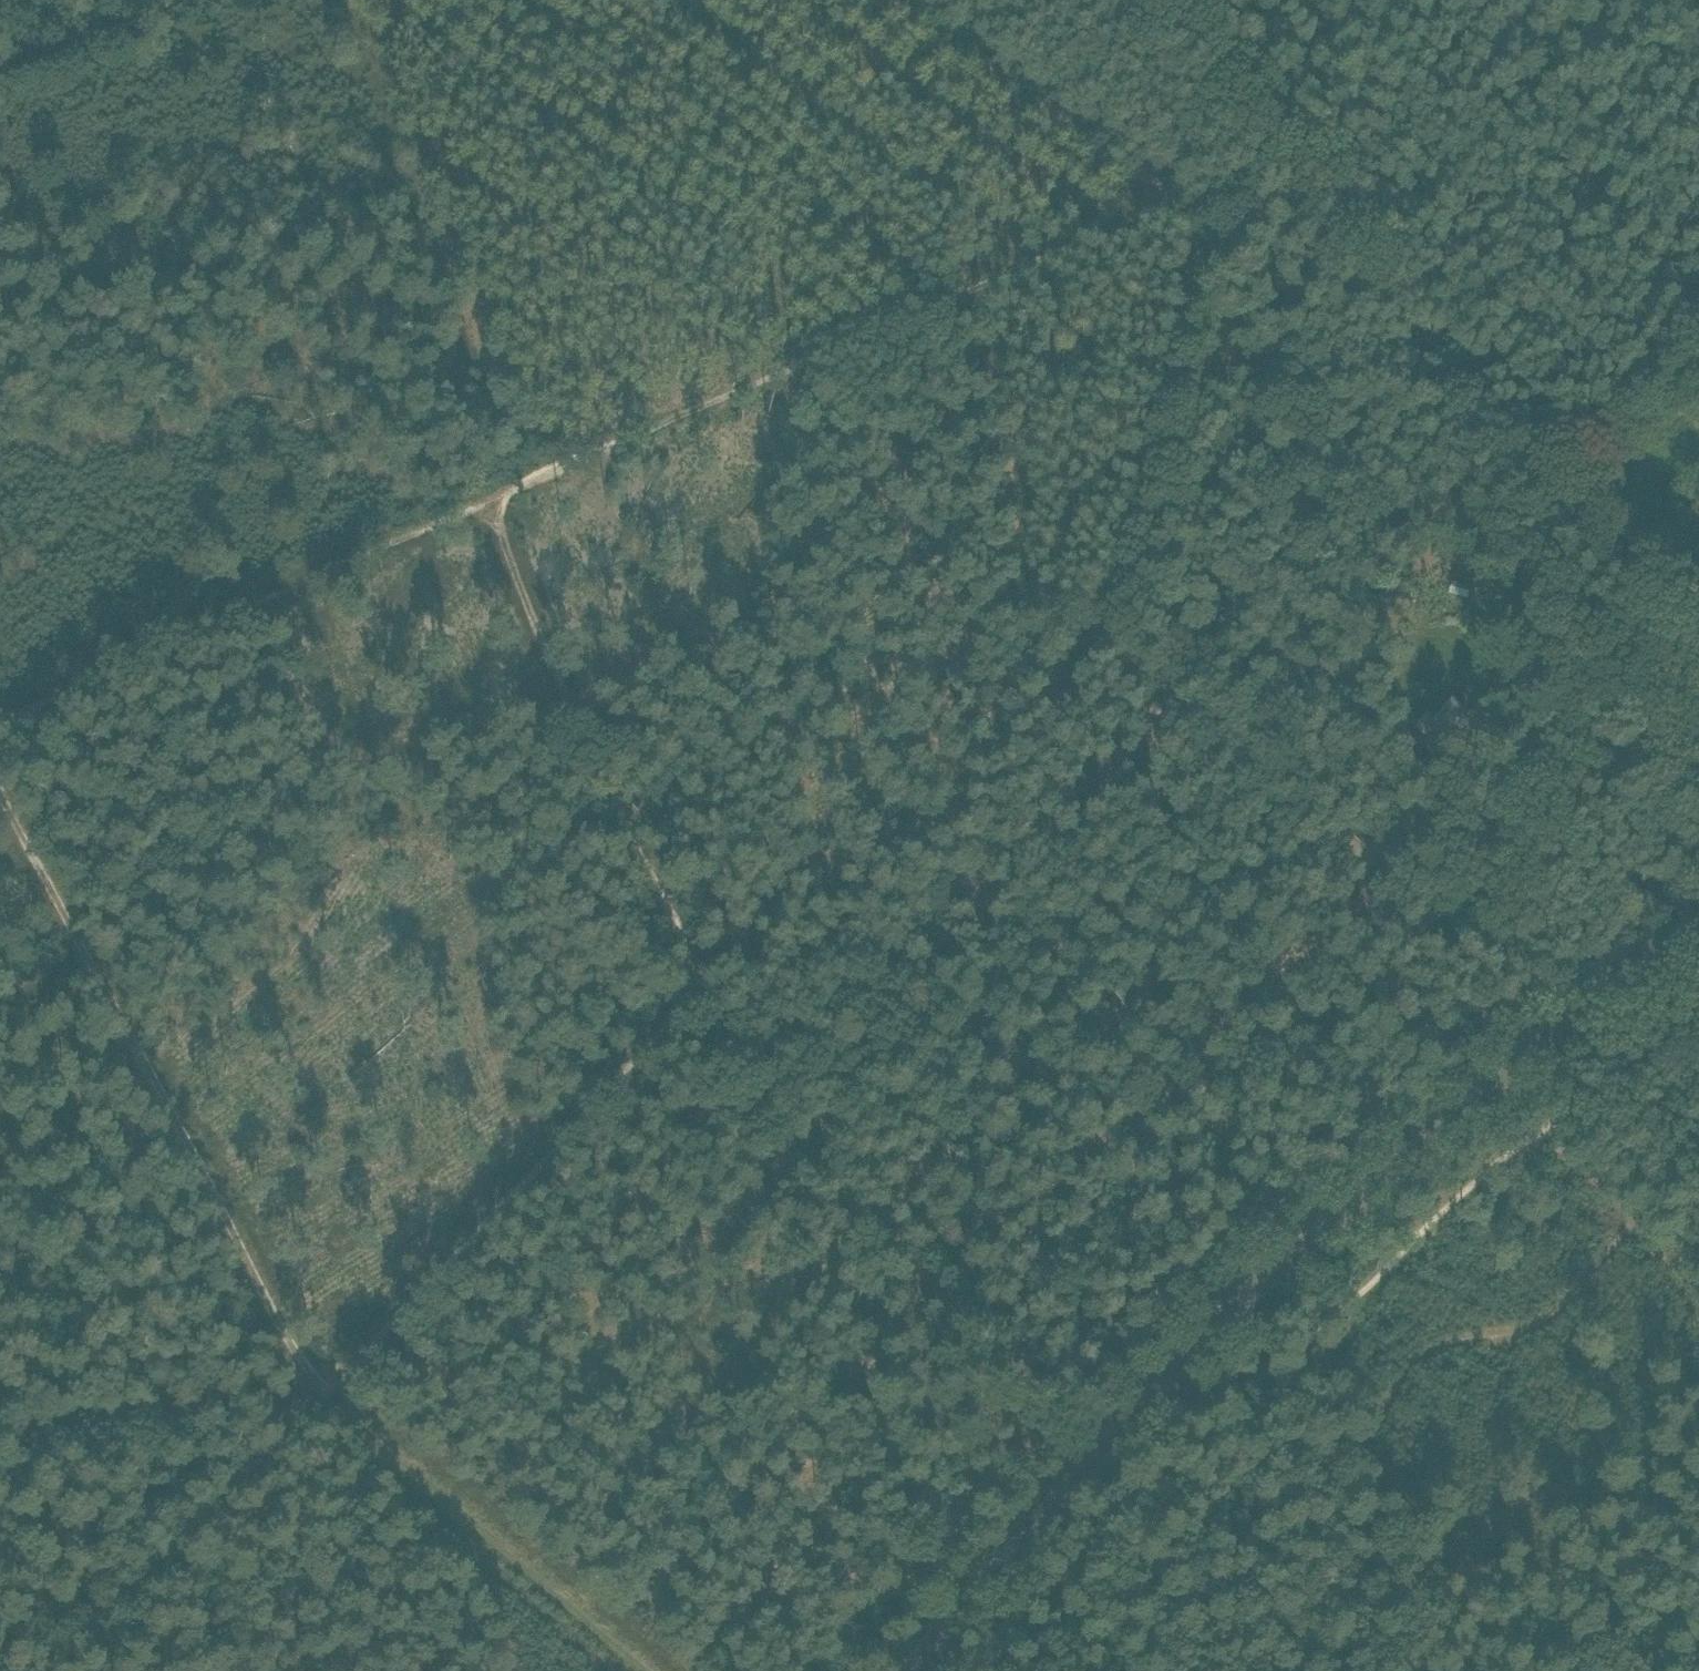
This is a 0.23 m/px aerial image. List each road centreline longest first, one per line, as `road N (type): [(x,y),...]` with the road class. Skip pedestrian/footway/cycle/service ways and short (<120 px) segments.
road 1 (track): [(1092,1447),(762,1115),(699,1009),(676,929),(481,509),(618,442)]
road 2 (secondary): [(866,1670),(1214,1318),(1698,903)]
road 3 (track): [(618,442),(1163,176),(898,0)]
road 4 (track): [(1698,647),(1495,456),(1310,224),(1163,176)]
road 5 (track): [(23,1670),(294,1379),(0,1444)]
road 6 (track): [(688,969),(294,1379)]
road 7 (track): [(1583,1670),(1214,1318)]
road 8 (track): [(1467,1567),(1698,1355)]

